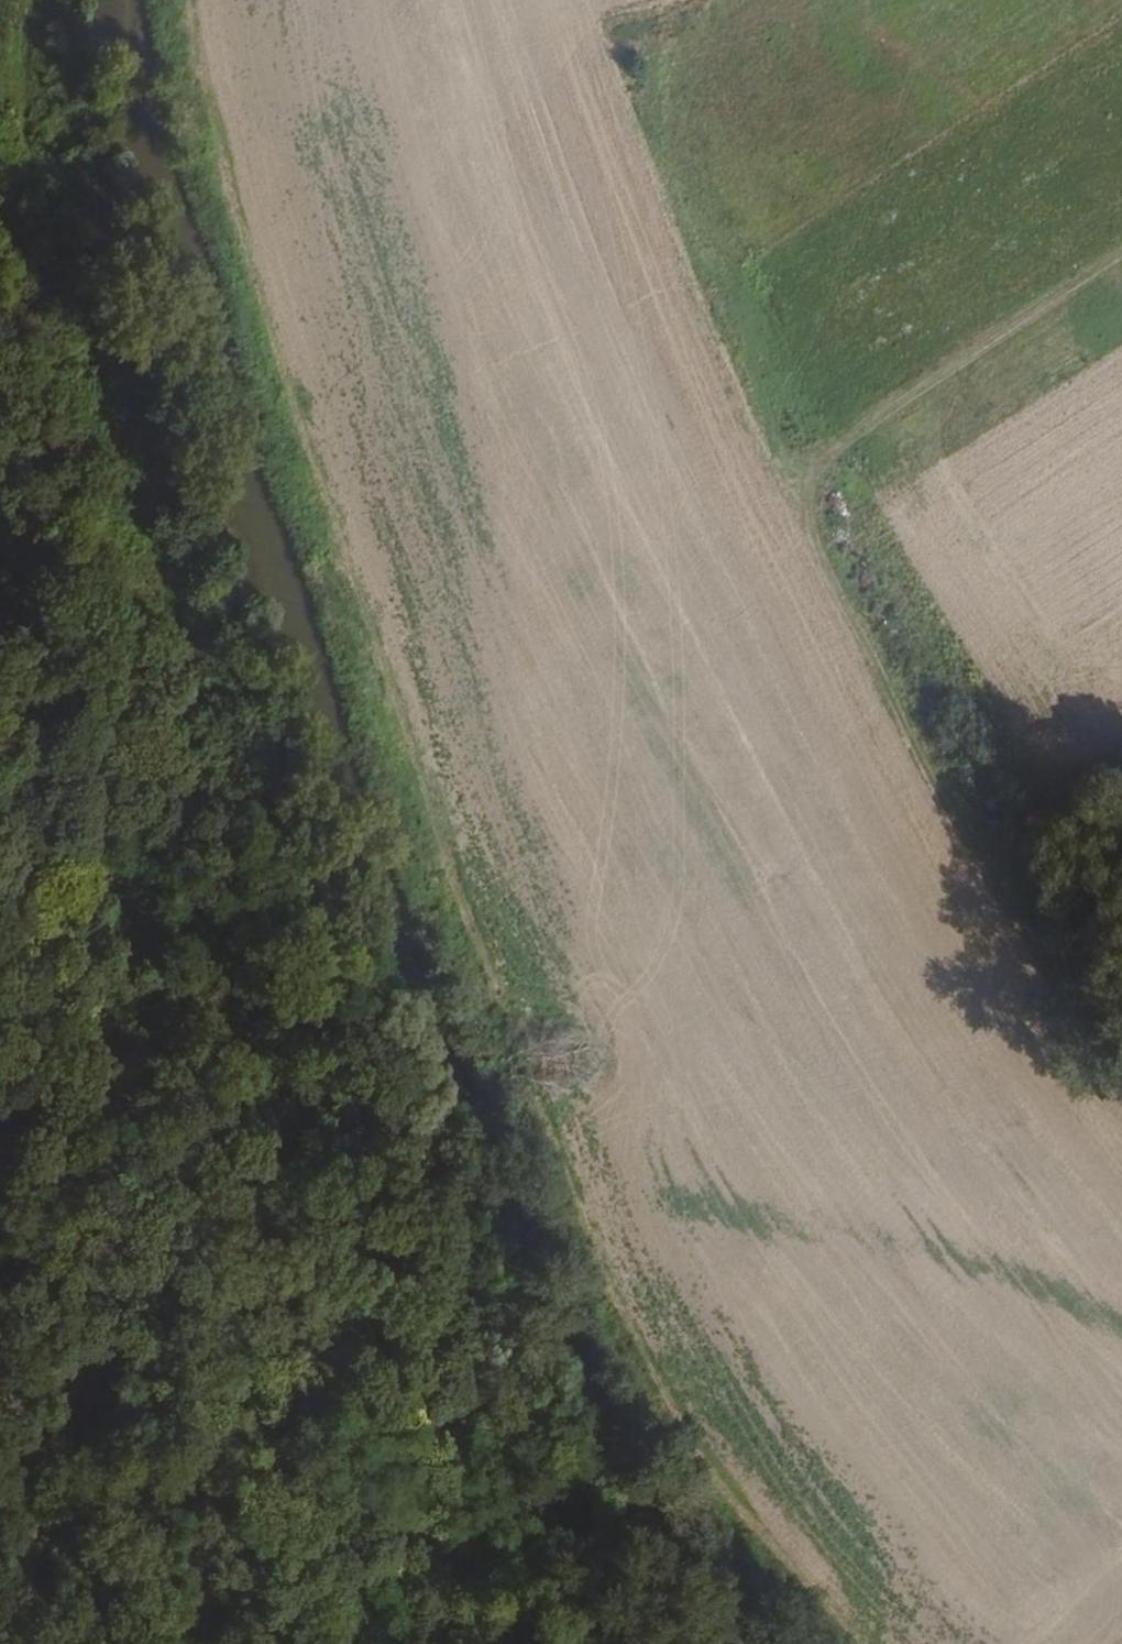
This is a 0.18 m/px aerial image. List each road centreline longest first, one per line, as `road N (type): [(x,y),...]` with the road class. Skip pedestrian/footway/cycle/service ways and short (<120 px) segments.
road 1 (track): [(0,1324),(96,1264),(275,1643)]

